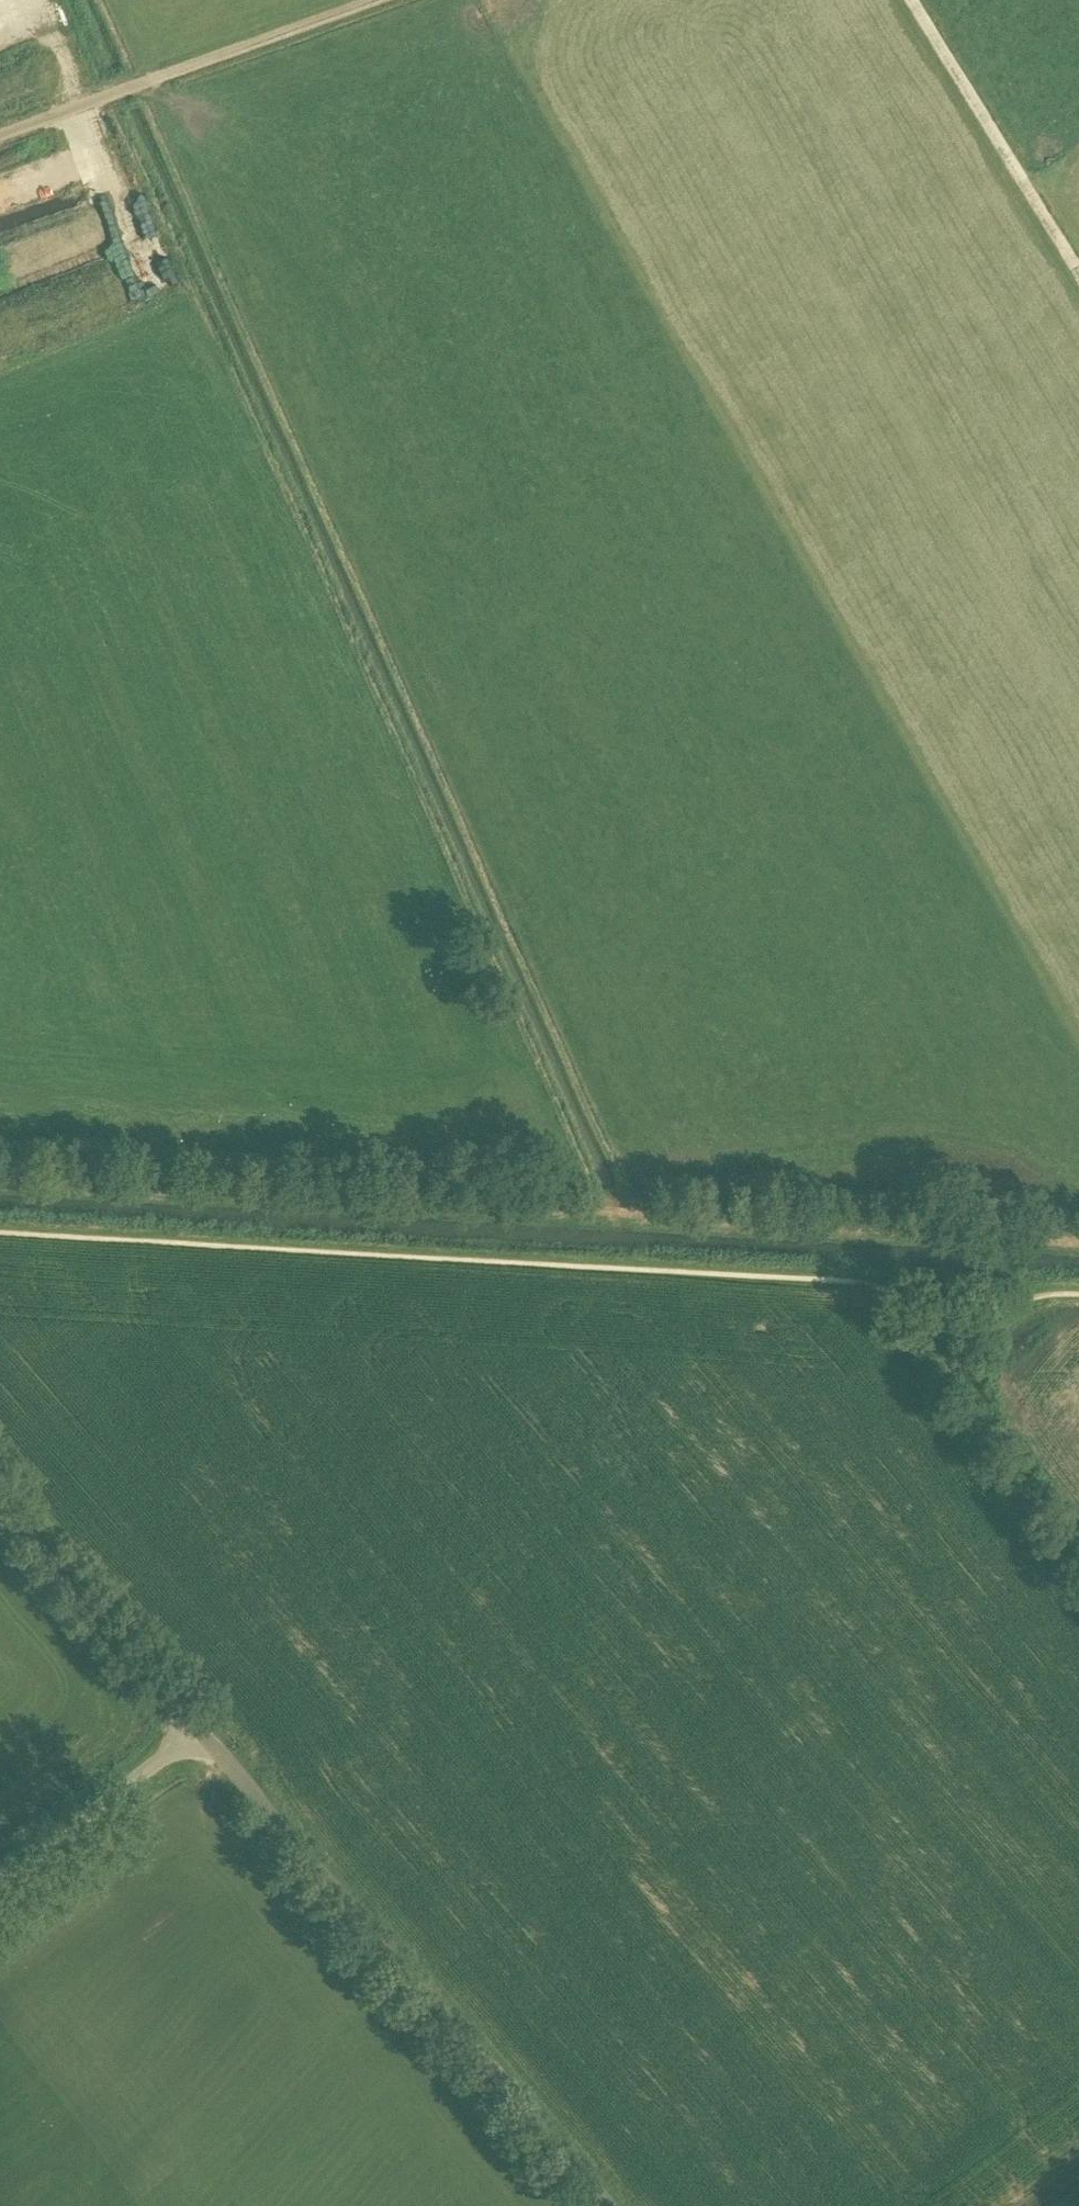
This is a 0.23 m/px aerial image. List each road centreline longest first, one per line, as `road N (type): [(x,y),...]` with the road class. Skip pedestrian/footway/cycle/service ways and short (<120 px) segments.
road 1 (track): [(0,1180),(1078,1237)]
road 2 (unclassified): [(620,2205),(194,1728)]
road 3 (unclassified): [(194,1728),(0,1497)]
road 4 (unclassified): [(0,1879),(194,1728)]

